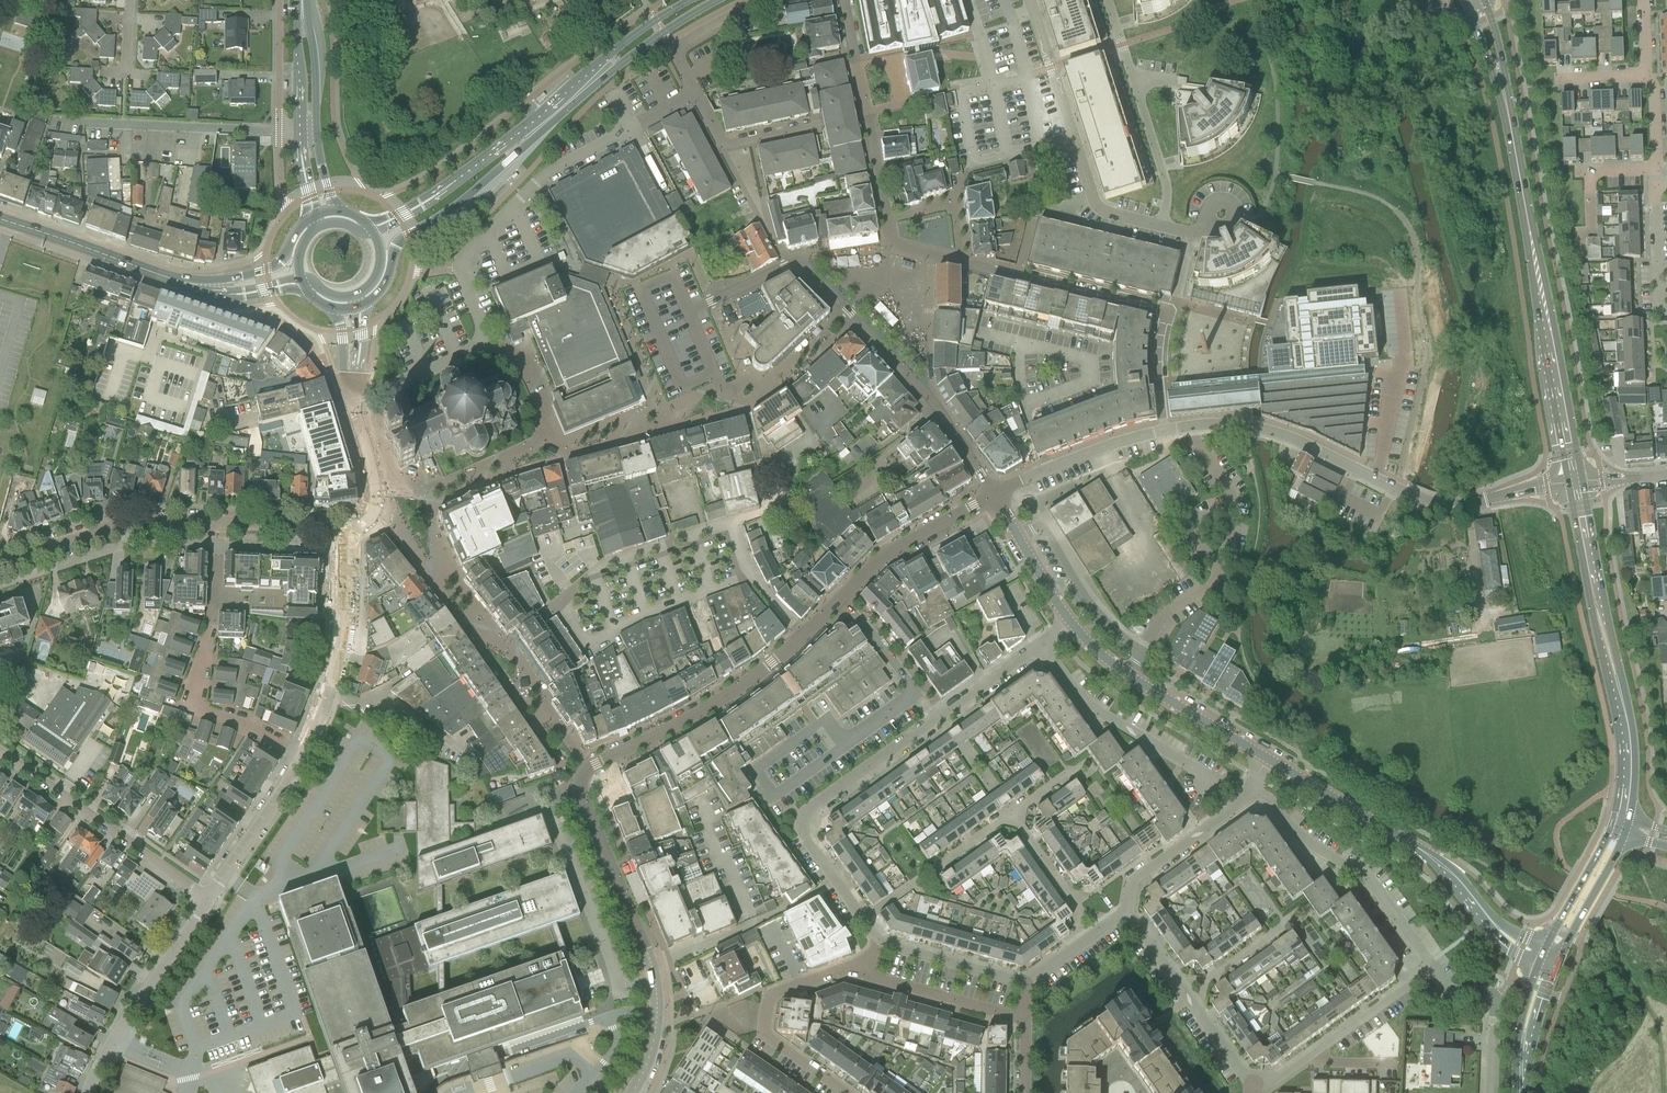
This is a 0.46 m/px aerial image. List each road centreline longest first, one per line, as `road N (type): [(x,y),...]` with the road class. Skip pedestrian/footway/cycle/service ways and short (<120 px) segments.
road 1 (residential): [(632,1092),(655,1039),(656,986),(581,794),(584,775),(759,674),(845,598)]
road 2 (residential): [(863,919),(804,842),(799,827),(807,808),(1038,648)]
road 3 (secondary): [(1576,481),(1502,93)]
road 4 (residential): [(0,565),(152,522),(345,532)]
road 5 (residential): [(760,0),(684,41),(674,59),(724,148),(854,117)]
road 6 (unclassified): [(994,497),(924,392),(799,262)]
road 7 (residential): [(1162,229),(1094,205),(1029,0)]
road 8 (unclassified): [(1487,917),(1433,857),(1267,762)]
road 9 (residential): [(1165,432),(1168,320),(1157,308),(1020,275)]
road 10 (residential): [(1433,968),(1365,878),(1303,844),(1253,788)]
road 11 (residential): [(1226,813),(1203,771),(1083,701),(1038,648)]
road 12 (secondary): [(365,303),(383,286),(396,246),(474,191),(540,126)]
road 13 (residential): [(0,758),(208,901)]
road 14 (unclassified): [(1267,762),(1140,686),(1071,624)]
road 15 (residential): [(1162,229),(1165,184),(1108,0)]
road 16 (residential): [(300,755),(329,695),(342,639),(345,532)]
road 17 (residential): [(82,1092),(208,901)]
road 18 (residential): [(843,1092),(763,1035),(770,995),(848,969)]
road 19 (secondary): [(338,212),(318,153),(315,54),(300,0)]
road 20 (residential): [(209,620),(197,692),(205,712),(300,755)]
road 21 (unclassified): [(1429,502),(1246,429)]
road 22 (secondary): [(185,283),(0,221)]
road 23 (residential): [(848,969),(1024,1021)]
road 24 (residential): [(994,497),(1165,432)]
road 25 (residential): [(845,598),(886,553),(994,497)]
road 26 (residential): [(863,919),(1011,814)]
road 27 (residential): [(208,901),(300,755)]
road 28 (residential): [(1490,1092),(1495,999),(1449,989),(1433,968)]
road 29 (secondary): [(1558,967),(1618,847),(1620,823)]
road 30 (residential): [(1124,916),(1134,881),(1226,813)]
road 31 (secondary): [(300,0),(300,150)]
road 32 (unclassified): [(1429,502),(1466,505),(1576,481)]
road 33 (tertiary): [(1071,624),(994,497)]
road 34 (residential): [(1025,983),(883,944)]
road 35 (secondary): [(307,221),(278,264),(185,283)]
road 36 (secondary): [(1620,823),(1545,949)]
road 37 (residential): [(1020,275),(895,260),(890,240)]
road 38 (residential): [(1314,1051),(1433,968)]
road 39 (residential): [(1189,996),(1305,910)]
road 40 (secondary): [(598,73),(722,0)]
road 41 (secondary): [(1620,823),(1627,768),(1616,685)]
road 42 (residential): [(280,0),(278,133)]
road 43 (residential): [(1666,314),(1658,307),(1654,185)]
road 44 (secondary): [(697,0),(612,53),(598,73)]
road 45 (residential): [(349,393),(381,496),(375,511)]
road 46 (residential): [(1081,913),(1011,814)]
road 47 (secondary): [(1597,600),(1576,481)]

